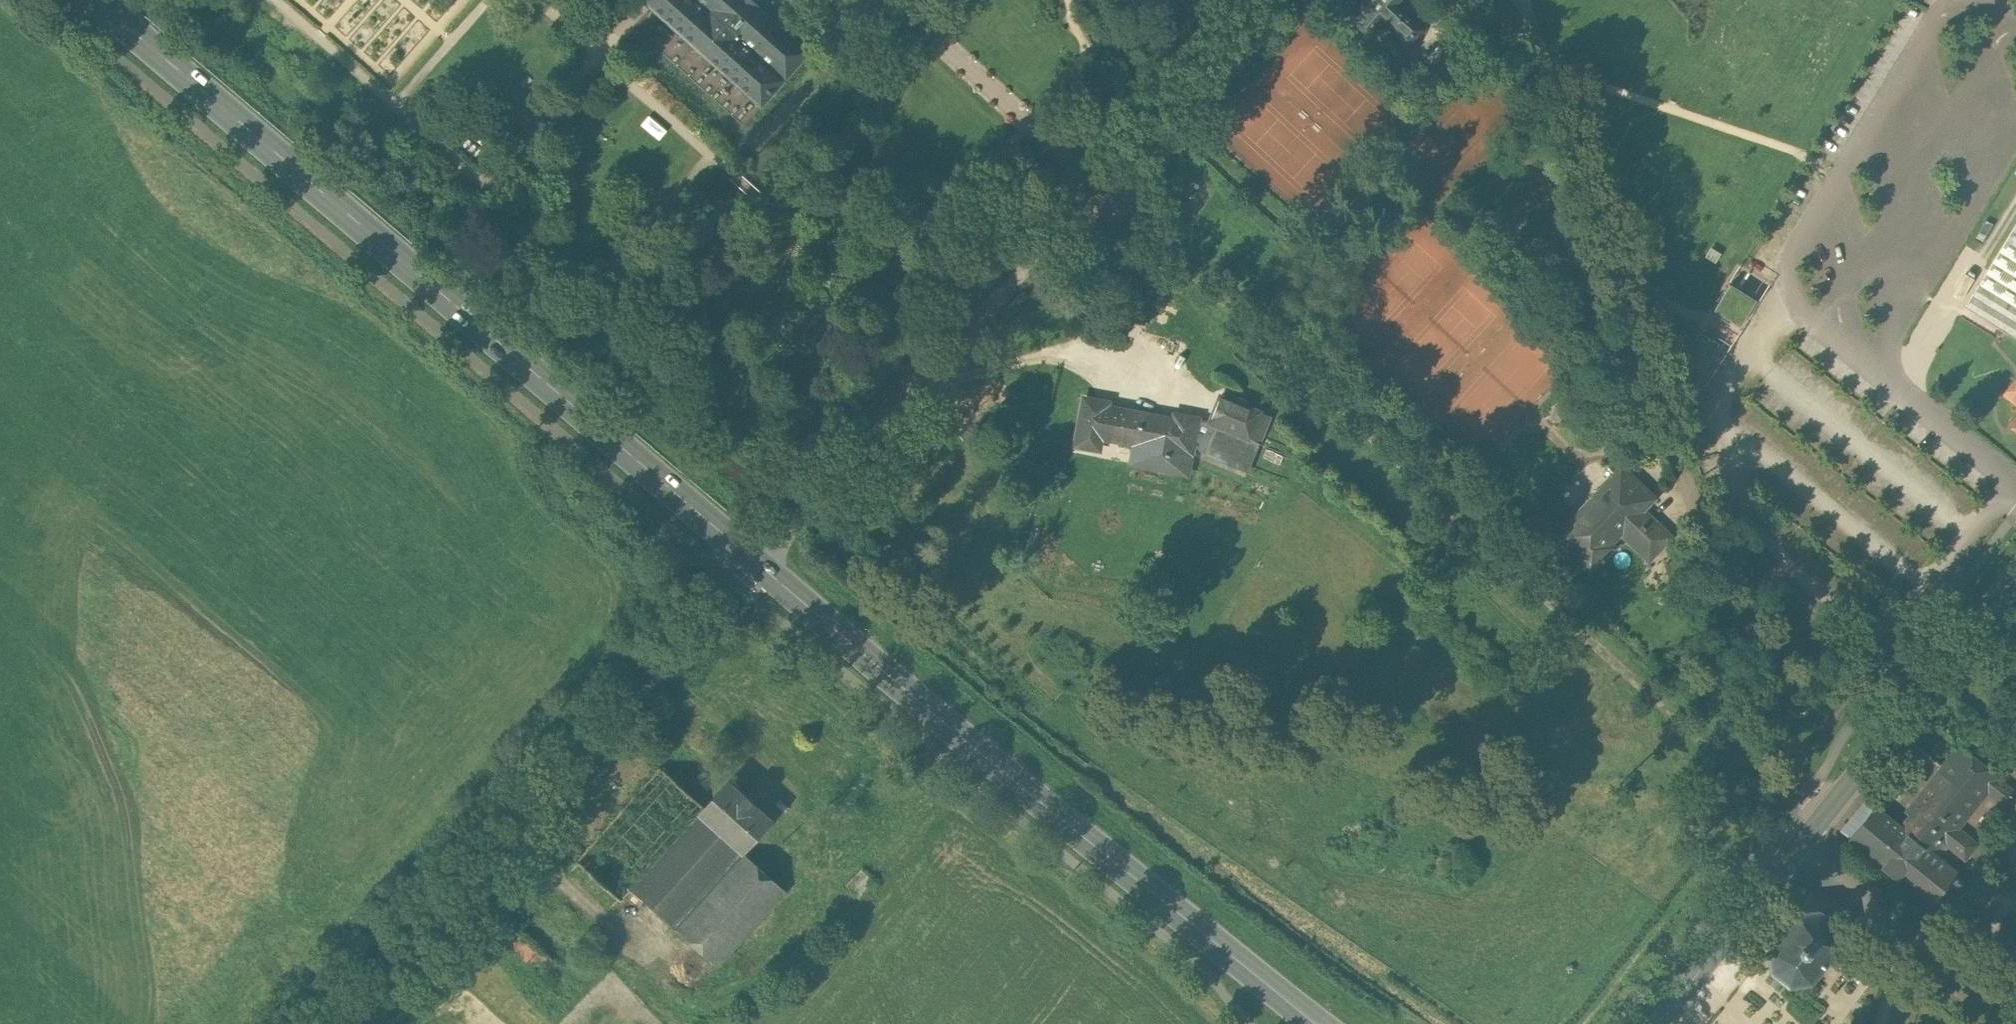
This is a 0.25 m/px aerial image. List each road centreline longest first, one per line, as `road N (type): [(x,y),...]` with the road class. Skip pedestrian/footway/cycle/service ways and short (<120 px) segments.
road 1 (primary): [(99,0),(796,596),(1319,1023)]
road 2 (track): [(348,1023),(669,673),(743,579)]
road 3 (tertiary): [(2015,580),(1794,856)]
road 4 (residential): [(1794,856),(2015,1002)]
road 5 (tertiary): [(1794,856),(1657,1023)]

